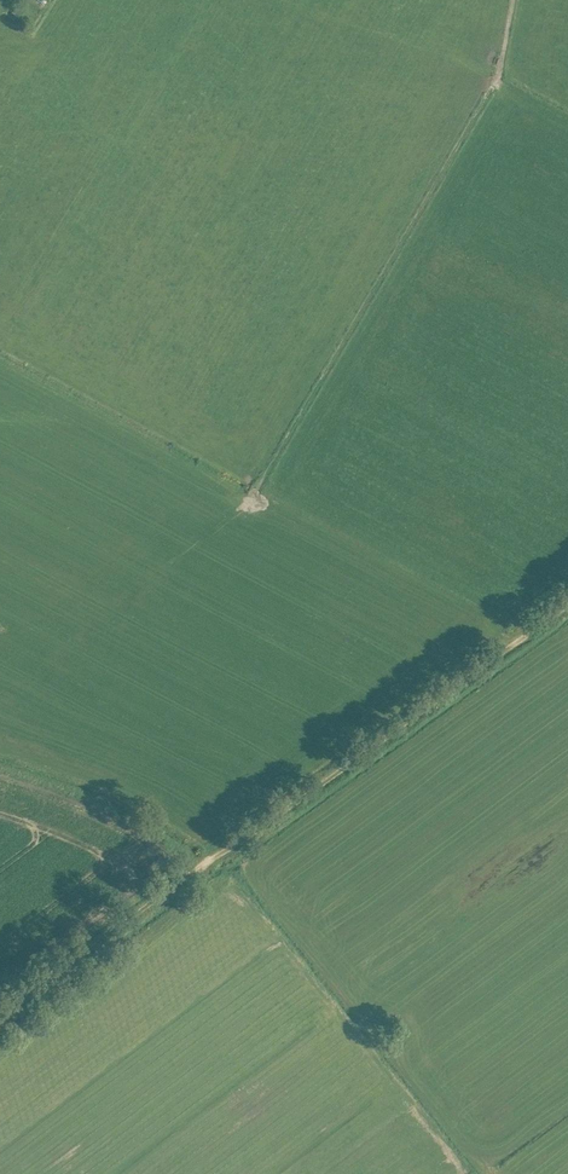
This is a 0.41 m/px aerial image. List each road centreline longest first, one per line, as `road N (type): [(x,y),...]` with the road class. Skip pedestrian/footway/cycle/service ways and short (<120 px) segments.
road 1 (track): [(567,604),(0,1018)]

